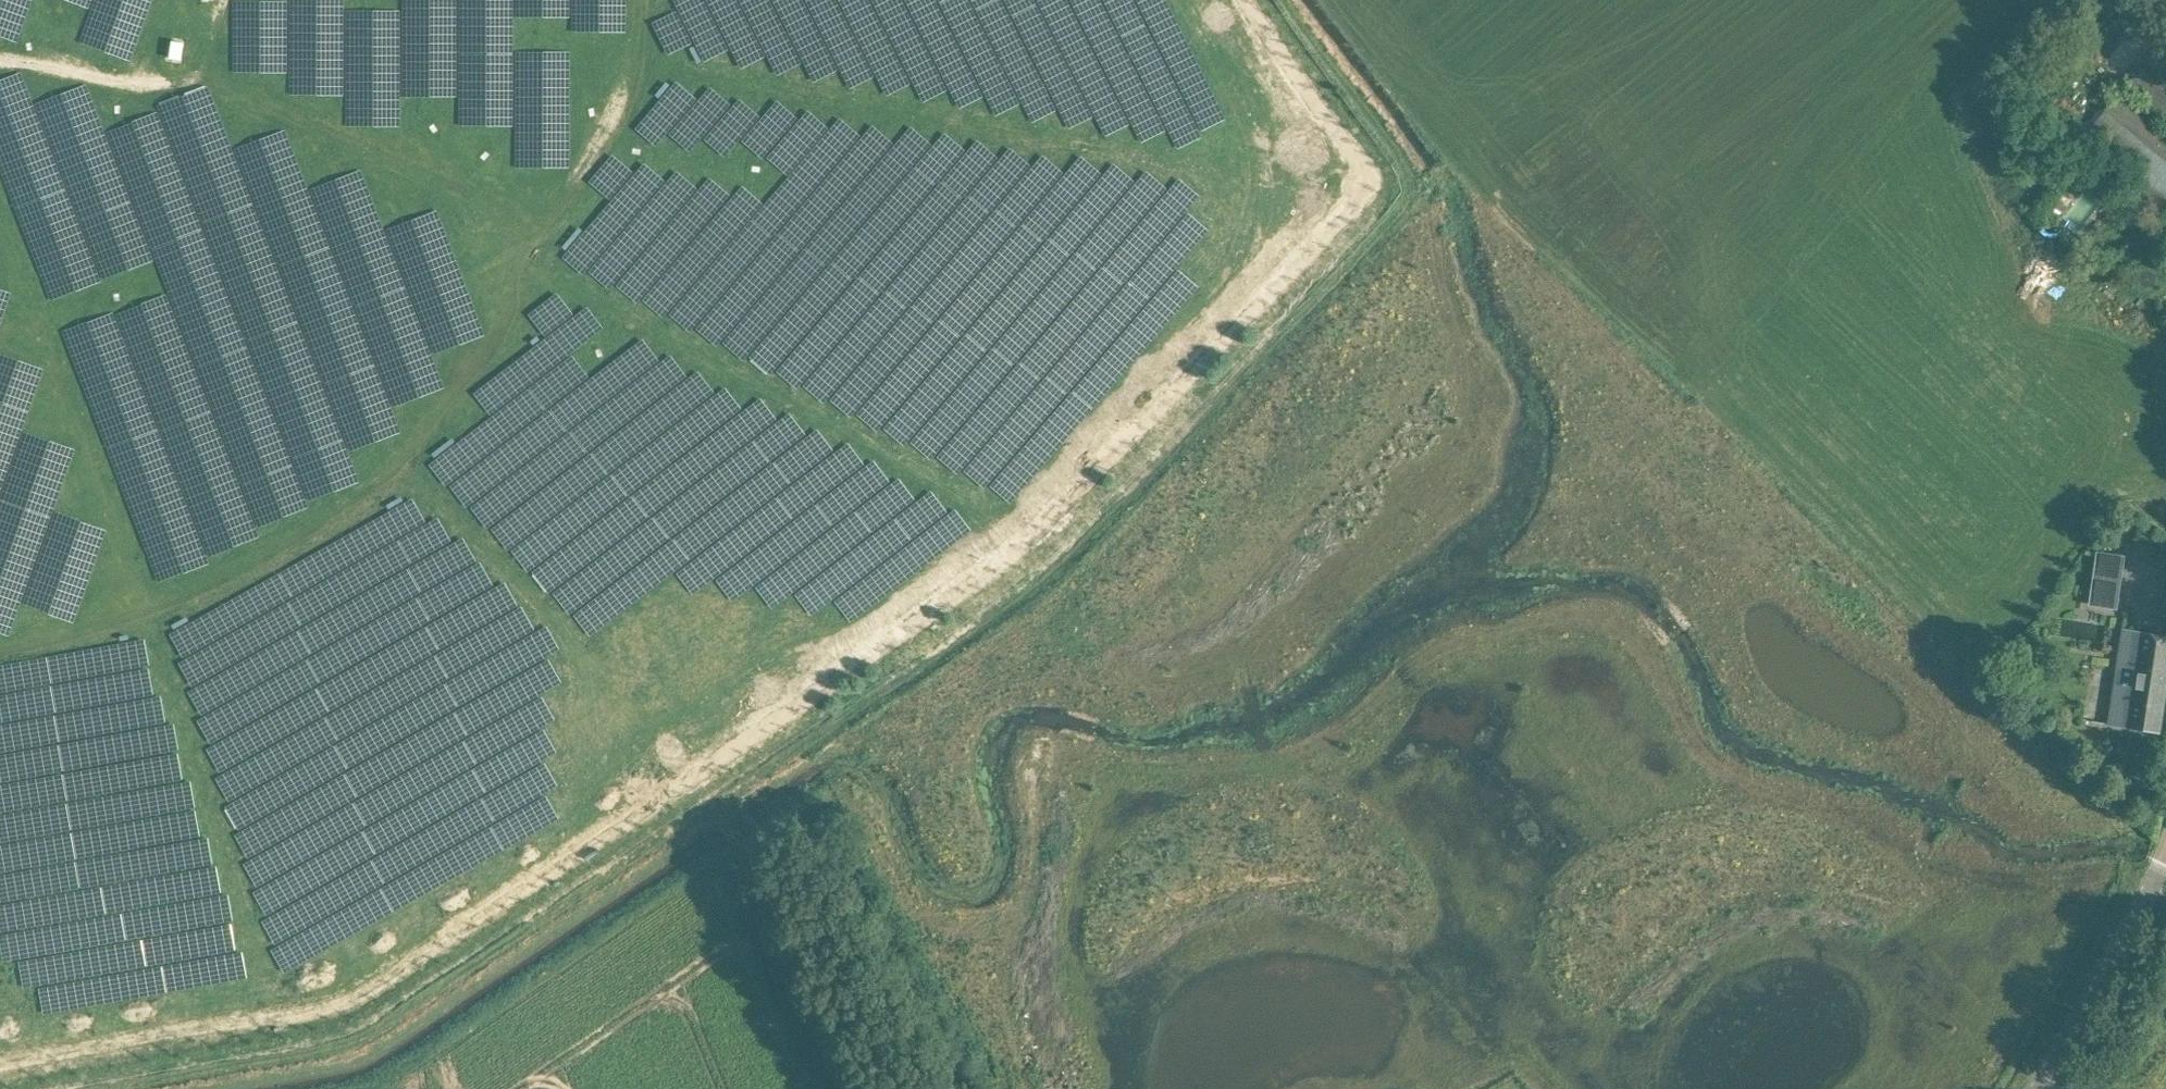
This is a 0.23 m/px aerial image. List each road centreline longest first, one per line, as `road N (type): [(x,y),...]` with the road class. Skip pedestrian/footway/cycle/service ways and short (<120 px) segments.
road 1 (tertiary): [(2038,1088),(2165,860)]

